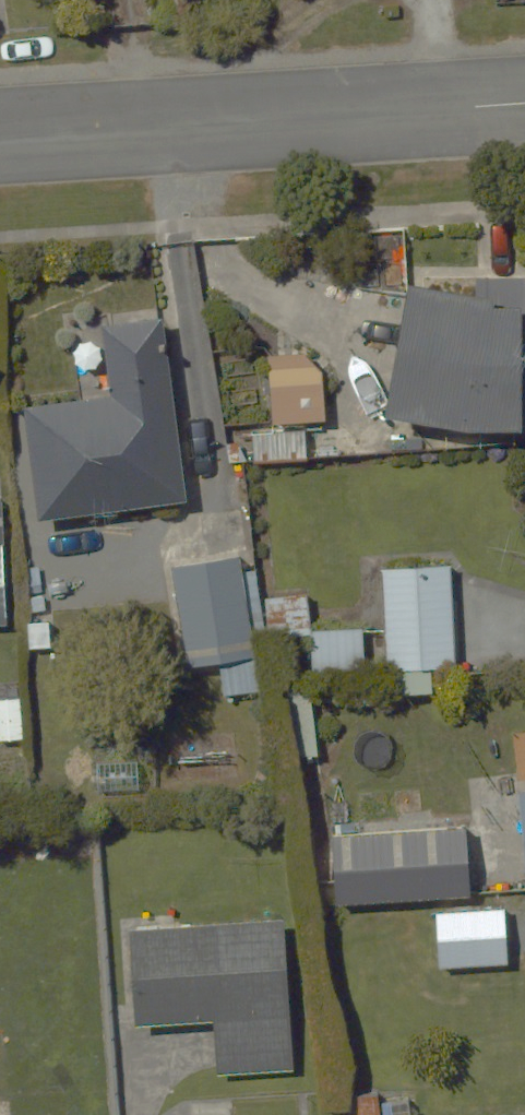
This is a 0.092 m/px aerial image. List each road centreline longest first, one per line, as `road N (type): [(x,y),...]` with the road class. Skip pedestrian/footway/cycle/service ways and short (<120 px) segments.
road 1 (residential): [(0,133),(524,102)]

